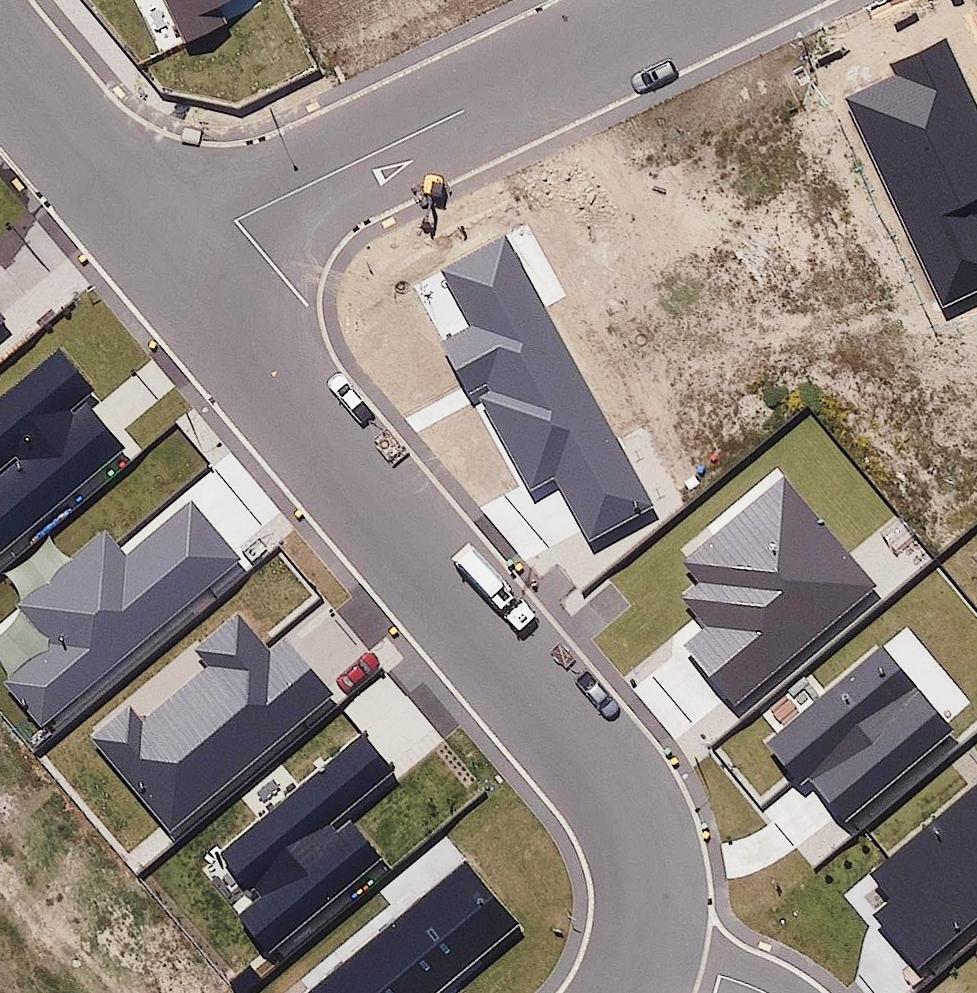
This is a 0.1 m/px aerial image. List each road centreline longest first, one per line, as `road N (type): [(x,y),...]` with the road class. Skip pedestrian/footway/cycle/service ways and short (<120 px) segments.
road 1 (residential): [(179,256),(635,817),(654,894),(650,952)]
road 2 (residential): [(179,256),(346,164),(692,0)]
road 3 (residential): [(0,24),(89,154),(179,256)]
road 4 (residential): [(650,952),(763,992)]

